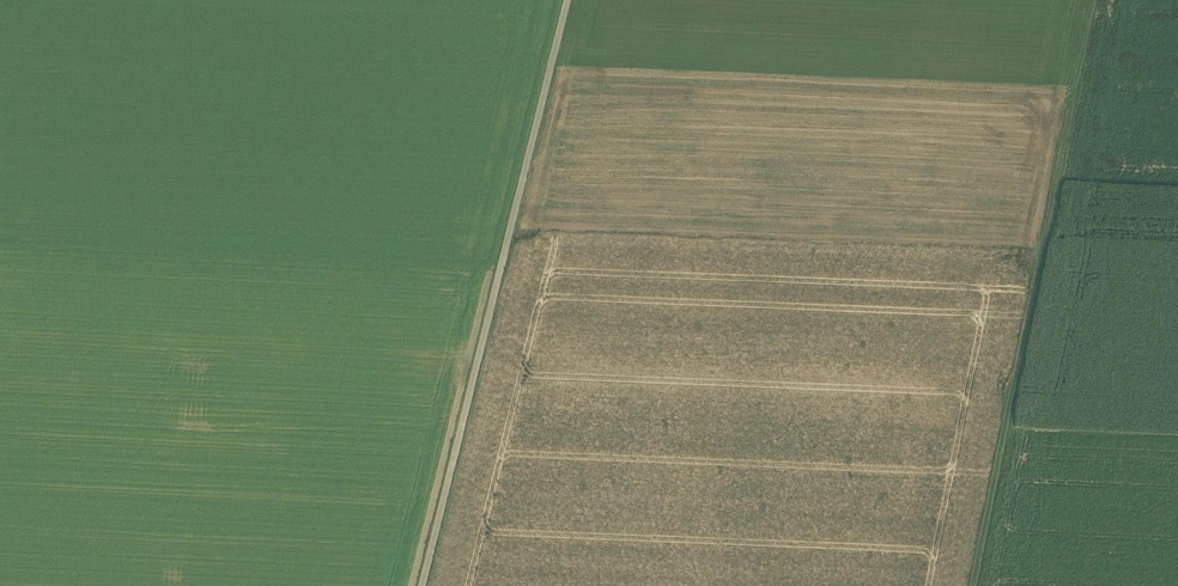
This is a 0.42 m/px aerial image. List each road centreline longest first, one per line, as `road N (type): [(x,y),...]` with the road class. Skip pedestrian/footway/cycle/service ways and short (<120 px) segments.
road 1 (track): [(564,0),(417,585)]
road 2 (track): [(1089,0),(968,585)]

